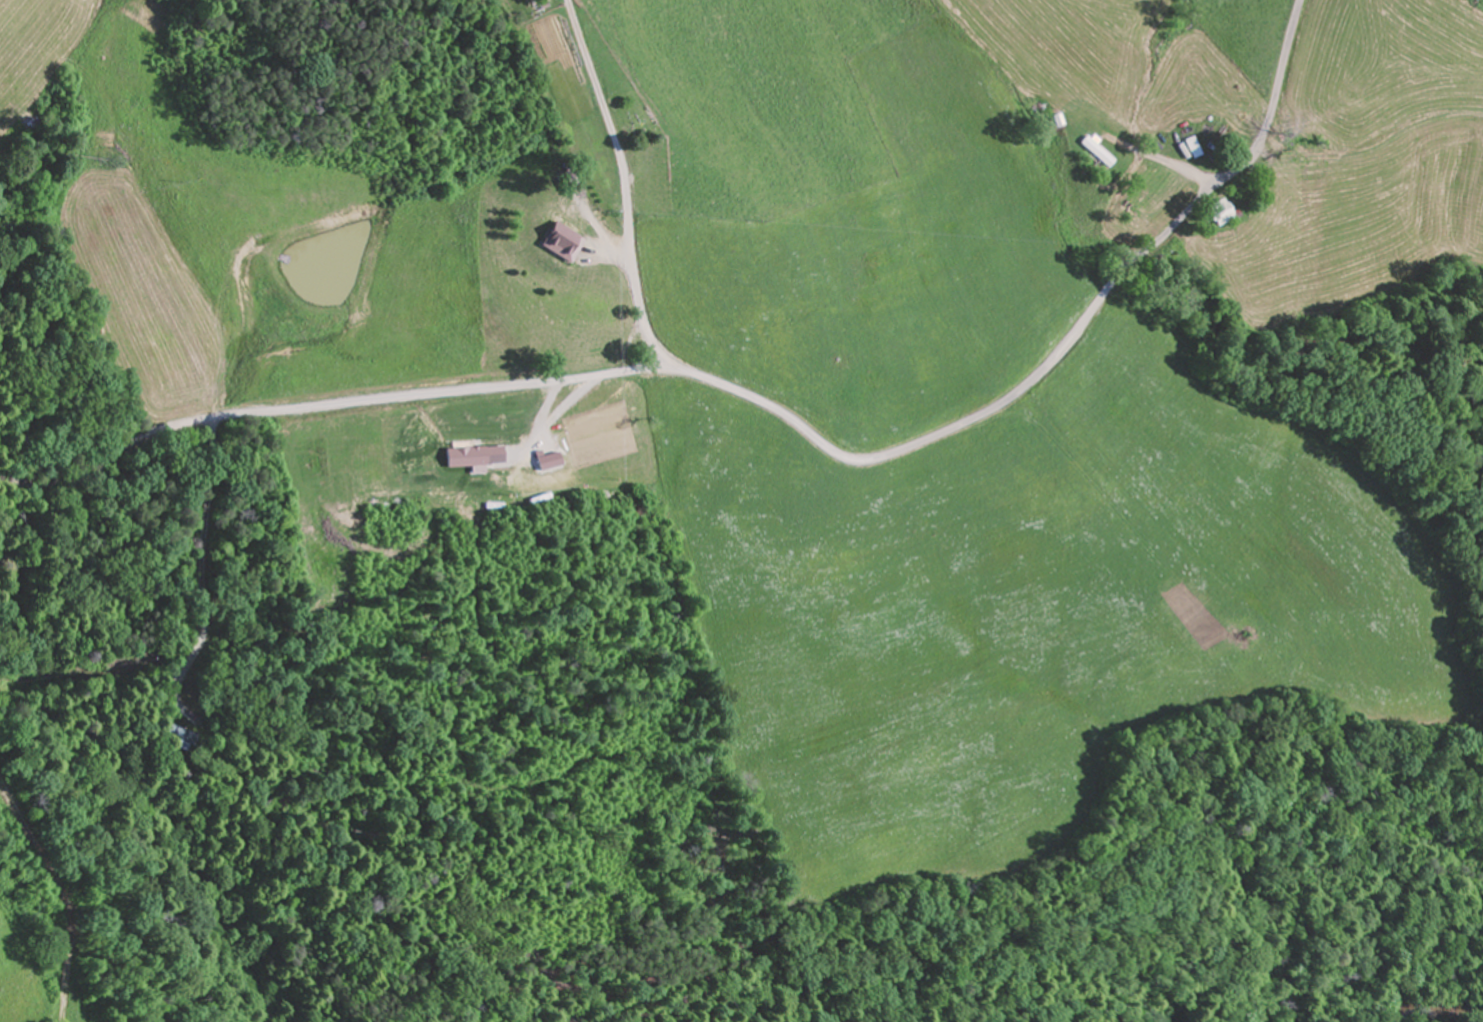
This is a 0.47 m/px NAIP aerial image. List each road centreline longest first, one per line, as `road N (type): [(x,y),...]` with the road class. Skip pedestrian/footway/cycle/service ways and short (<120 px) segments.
road 1 (residential): [(677,370),(767,401),(859,459),(907,449),(984,412),(1035,375),(1120,275),(1254,155),(1272,122),(1305,0)]
road 2 (residential): [(0,476),(77,482),(147,437),(197,419),(677,370)]
road 3 (residential): [(677,370),(650,316),(621,144),(570,9)]
road 4 (residential): [(0,787),(71,924),(61,1021)]

